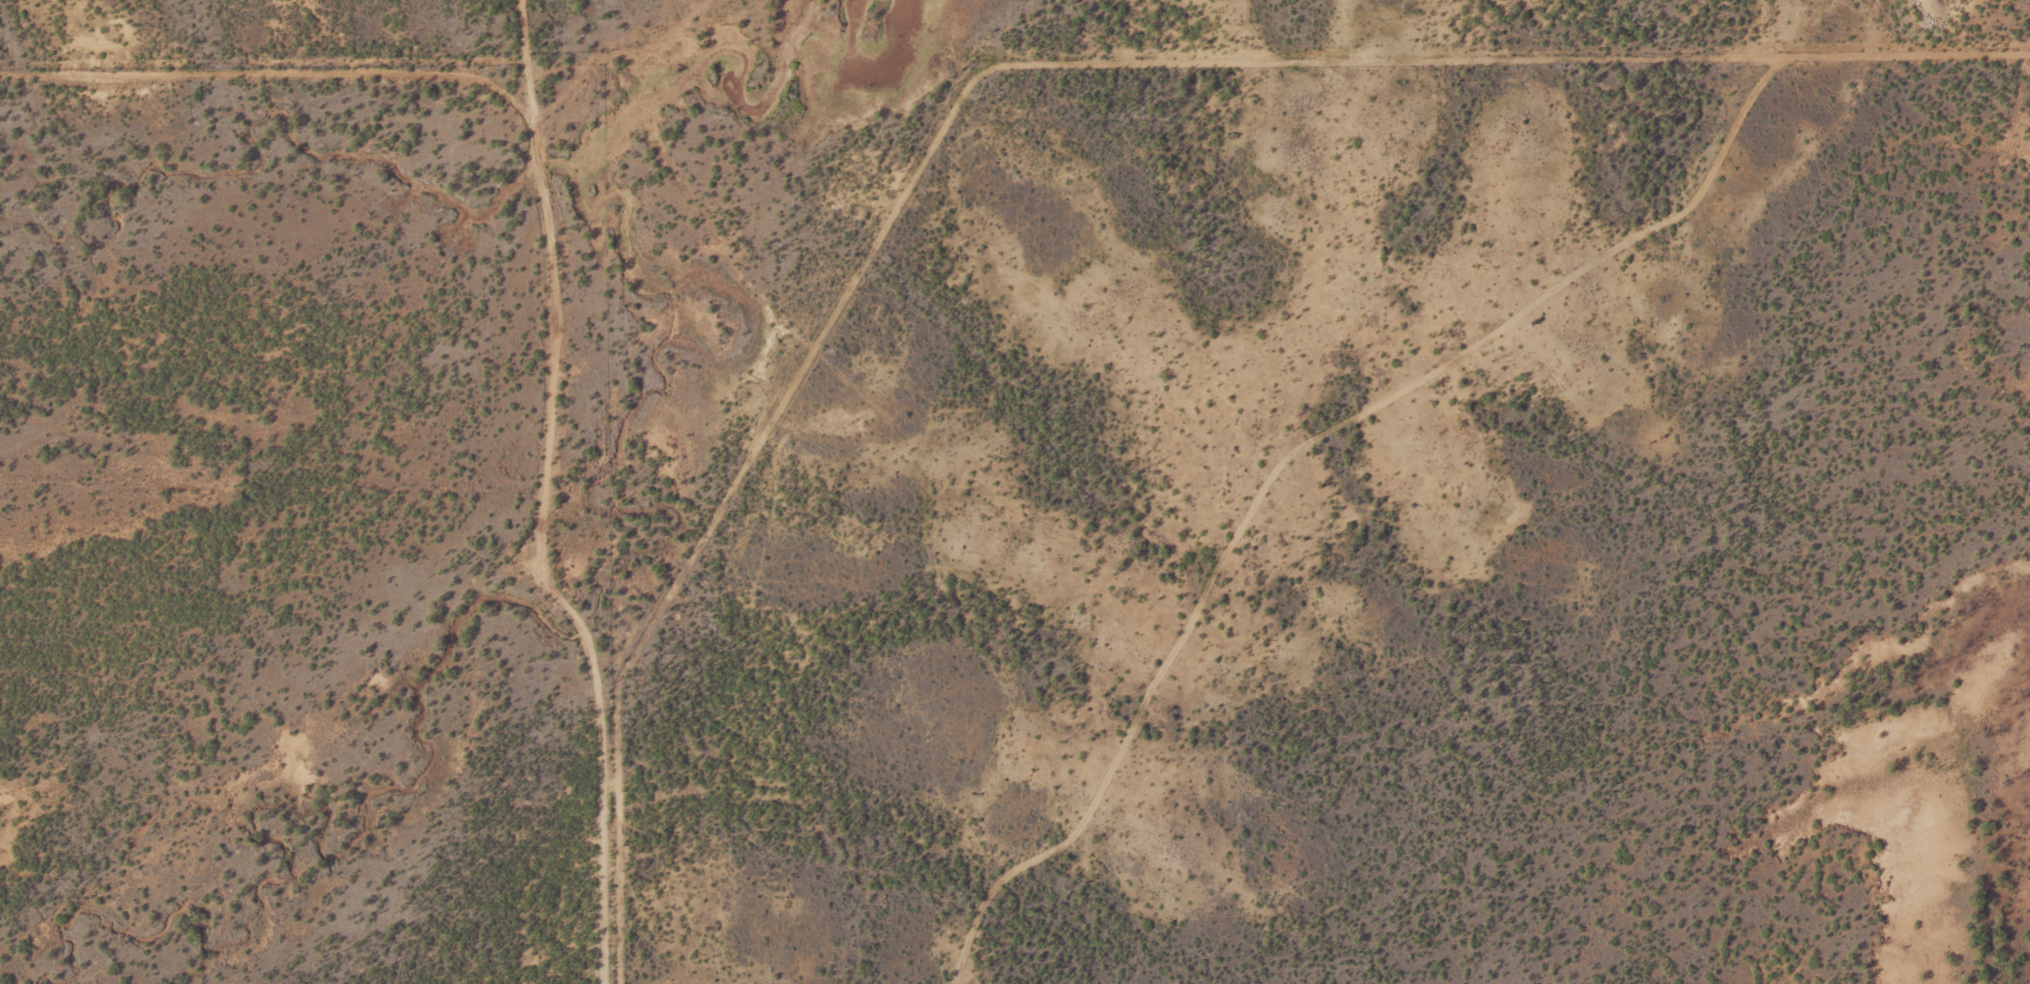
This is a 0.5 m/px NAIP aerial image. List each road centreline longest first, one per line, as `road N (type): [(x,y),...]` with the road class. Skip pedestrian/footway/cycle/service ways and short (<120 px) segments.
road 1 (track): [(0,81),(504,84),(519,109),(529,532),(570,613),(585,694),(596,983)]
road 2 (track): [(954,983),(1107,796),(1254,516),(1345,434),(1589,302),(1725,174),(1815,0)]

